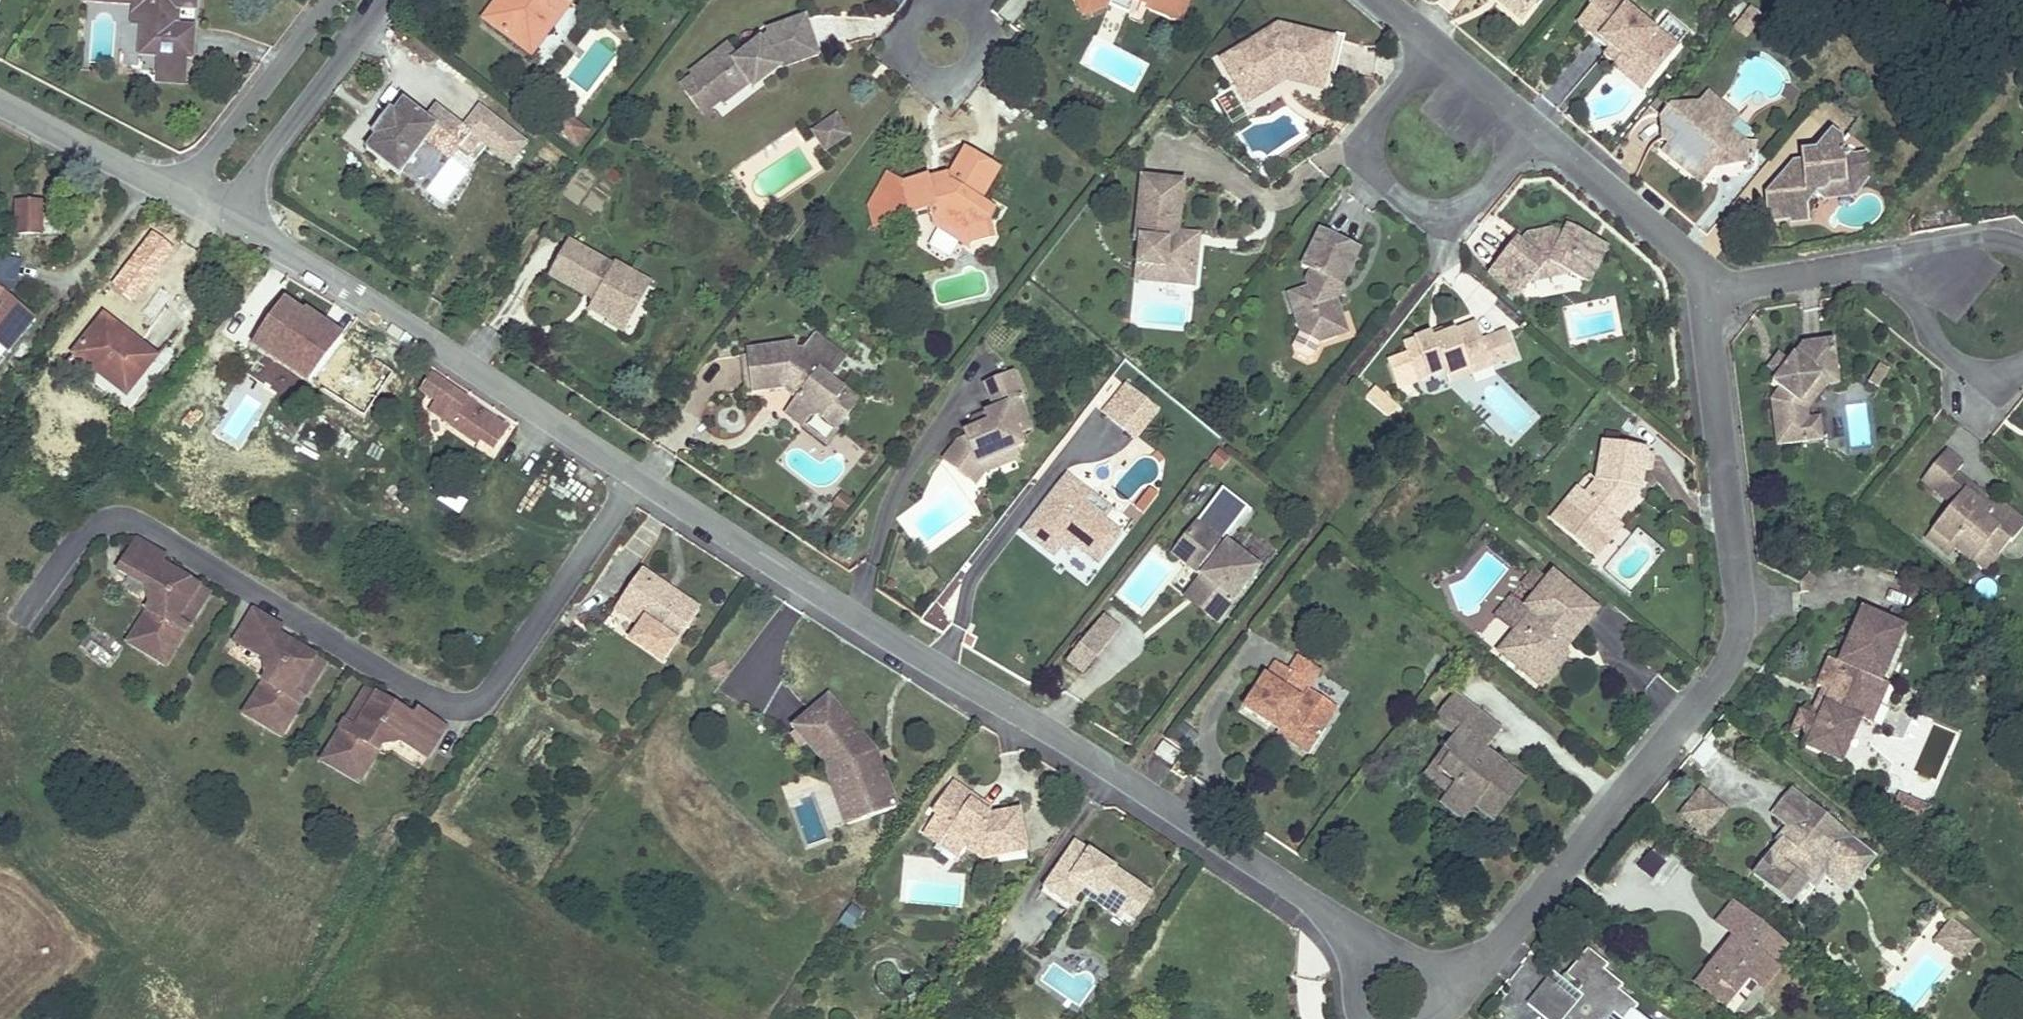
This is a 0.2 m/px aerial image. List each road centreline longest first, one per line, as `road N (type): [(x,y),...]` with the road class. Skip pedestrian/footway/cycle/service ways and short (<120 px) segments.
road 1 (residential): [(226,216),(656,472),(1349,927),(1453,978)]
road 2 (residential): [(1380,0),(1543,132),(1717,292),(1747,607),(1724,662),(1576,860),(1491,954),(1453,978)]
road 3 (residential): [(390,0),(226,216)]
road 4 (residential): [(325,0),(179,188)]
road 5 (residential): [(0,85),(179,188)]

